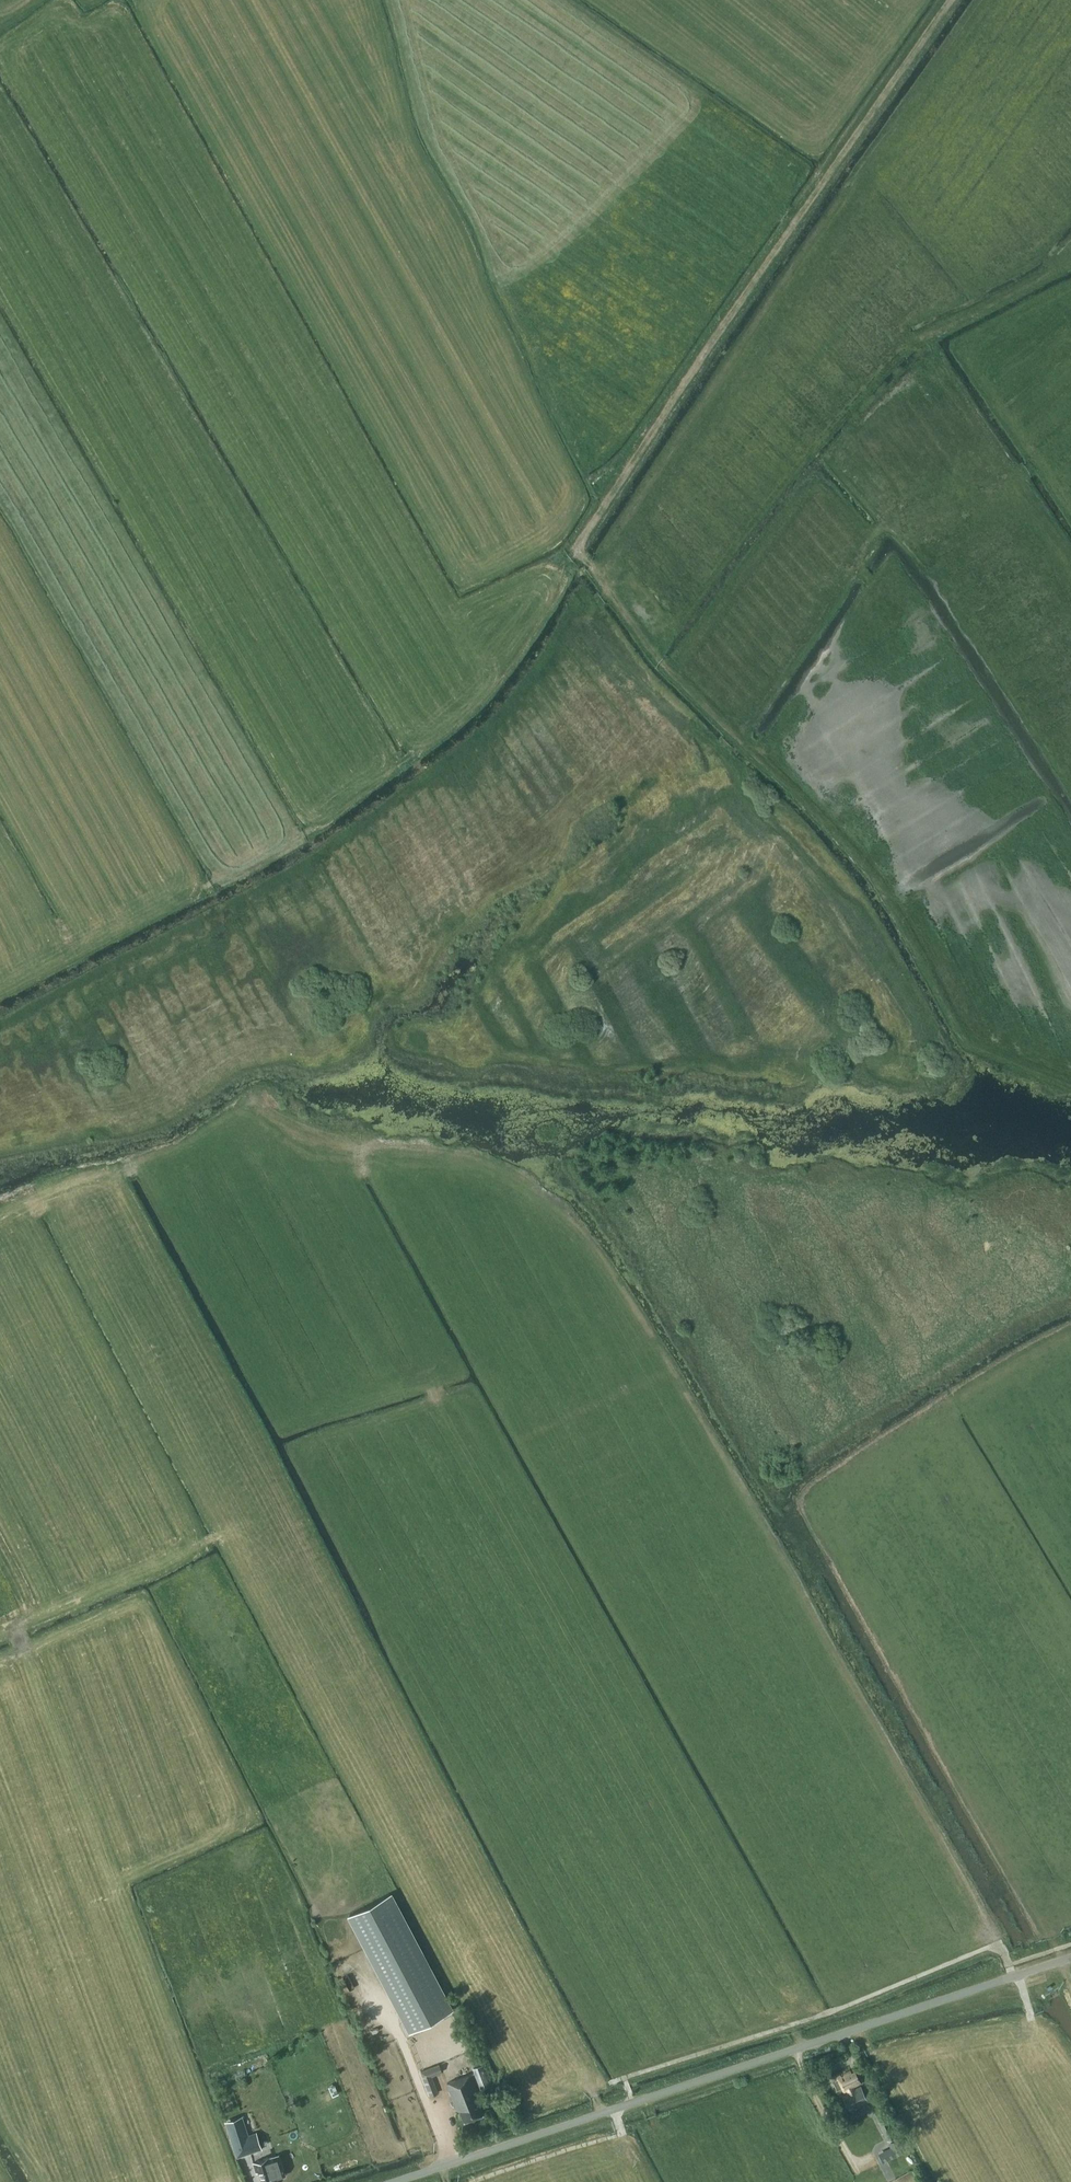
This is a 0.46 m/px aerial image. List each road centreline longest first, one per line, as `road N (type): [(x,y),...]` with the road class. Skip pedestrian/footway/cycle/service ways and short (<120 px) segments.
road 1 (track): [(593,604),(608,593),(577,549),(953,0)]
road 2 (unclassified): [(403,2181),(1070,1959)]

